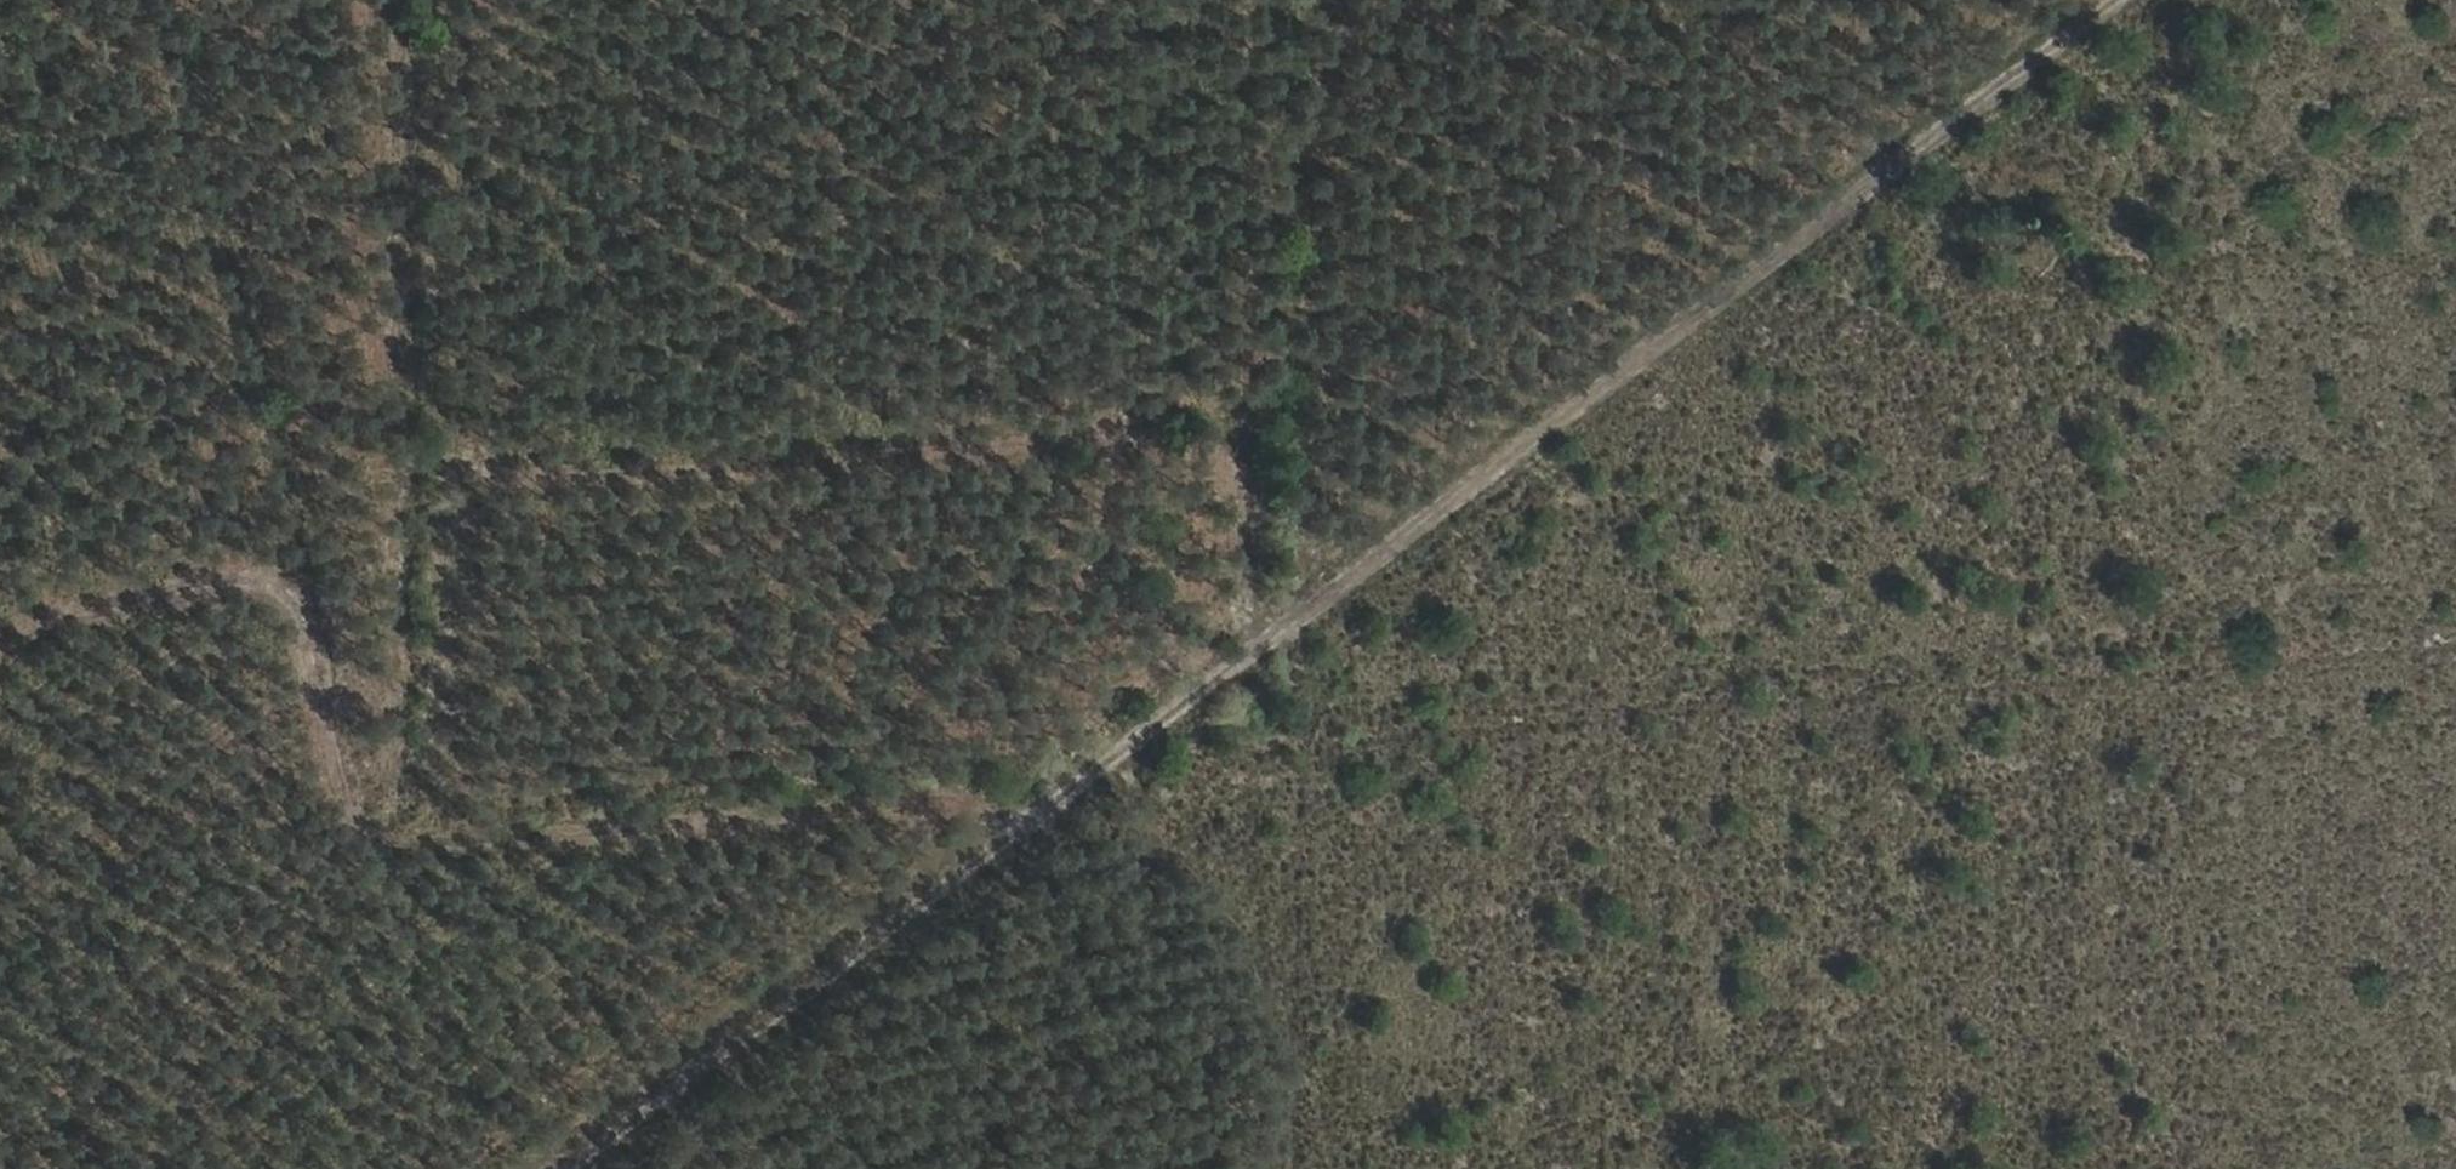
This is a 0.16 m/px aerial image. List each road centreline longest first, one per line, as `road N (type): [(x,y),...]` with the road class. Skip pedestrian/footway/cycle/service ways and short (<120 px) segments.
road 1 (track): [(559,1168),(2128,0)]

